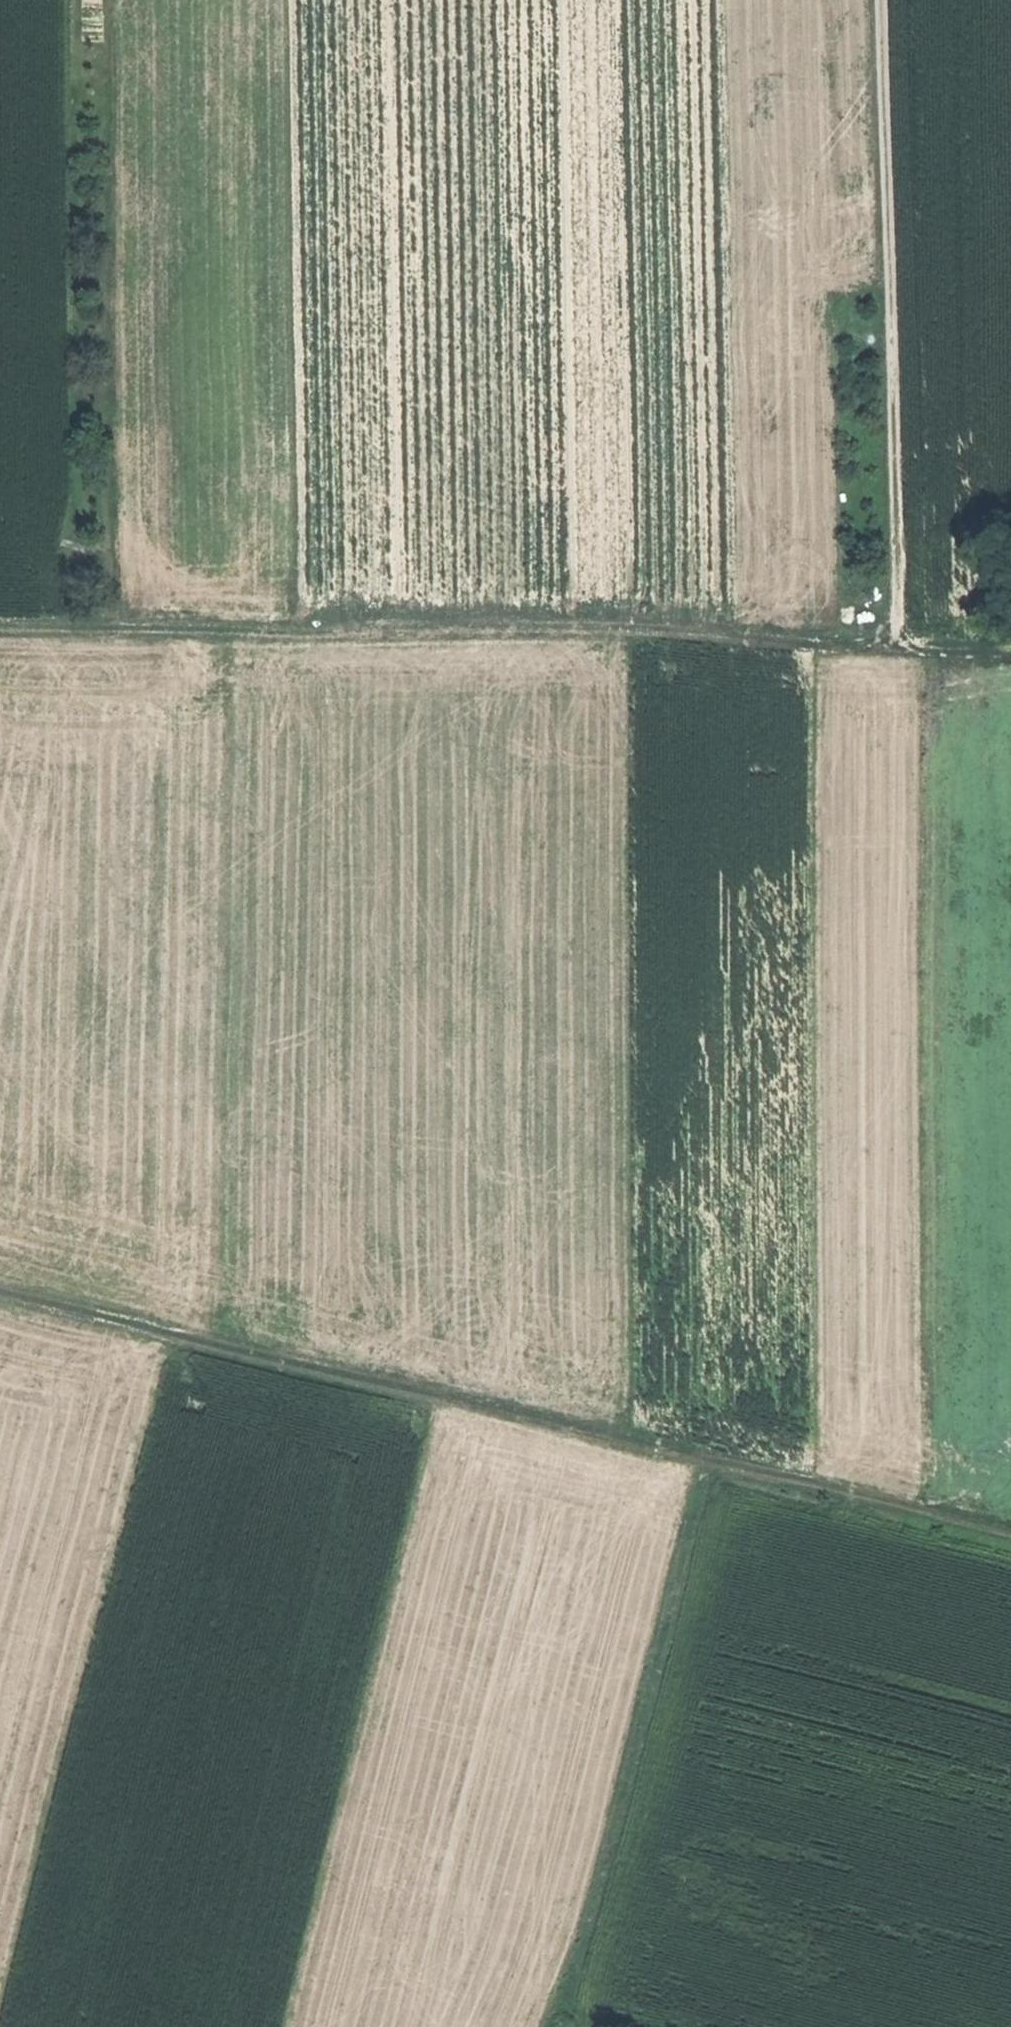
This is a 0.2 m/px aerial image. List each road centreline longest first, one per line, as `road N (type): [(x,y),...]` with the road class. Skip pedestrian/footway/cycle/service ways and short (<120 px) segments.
road 1 (track): [(1010,1529),(0,1288)]
road 2 (track): [(1010,650),(613,631),(0,629)]
road 3 (track): [(900,648),(879,0)]

